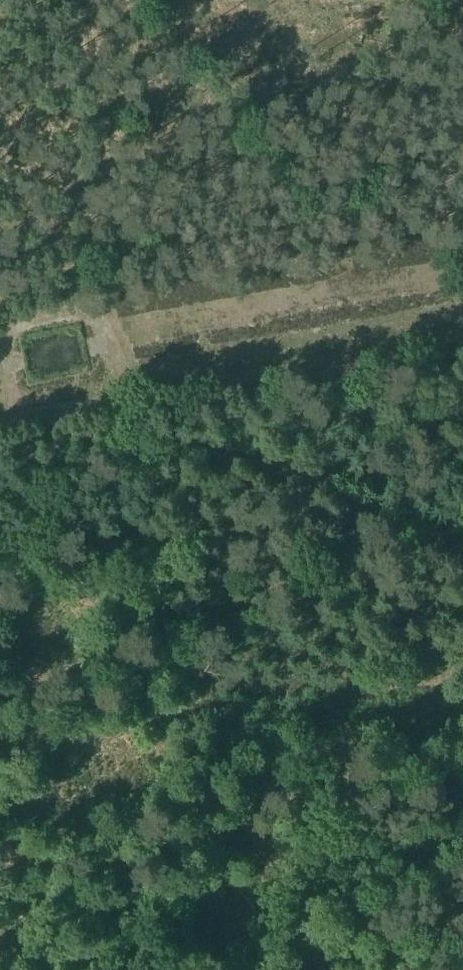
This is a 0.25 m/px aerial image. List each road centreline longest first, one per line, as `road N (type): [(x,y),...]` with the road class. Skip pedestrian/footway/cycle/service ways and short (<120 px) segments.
road 1 (track): [(0,452),(159,443),(275,464),(354,495),(462,558)]
road 2 (track): [(0,427),(462,346)]
road 3 (track): [(462,772),(222,822)]

